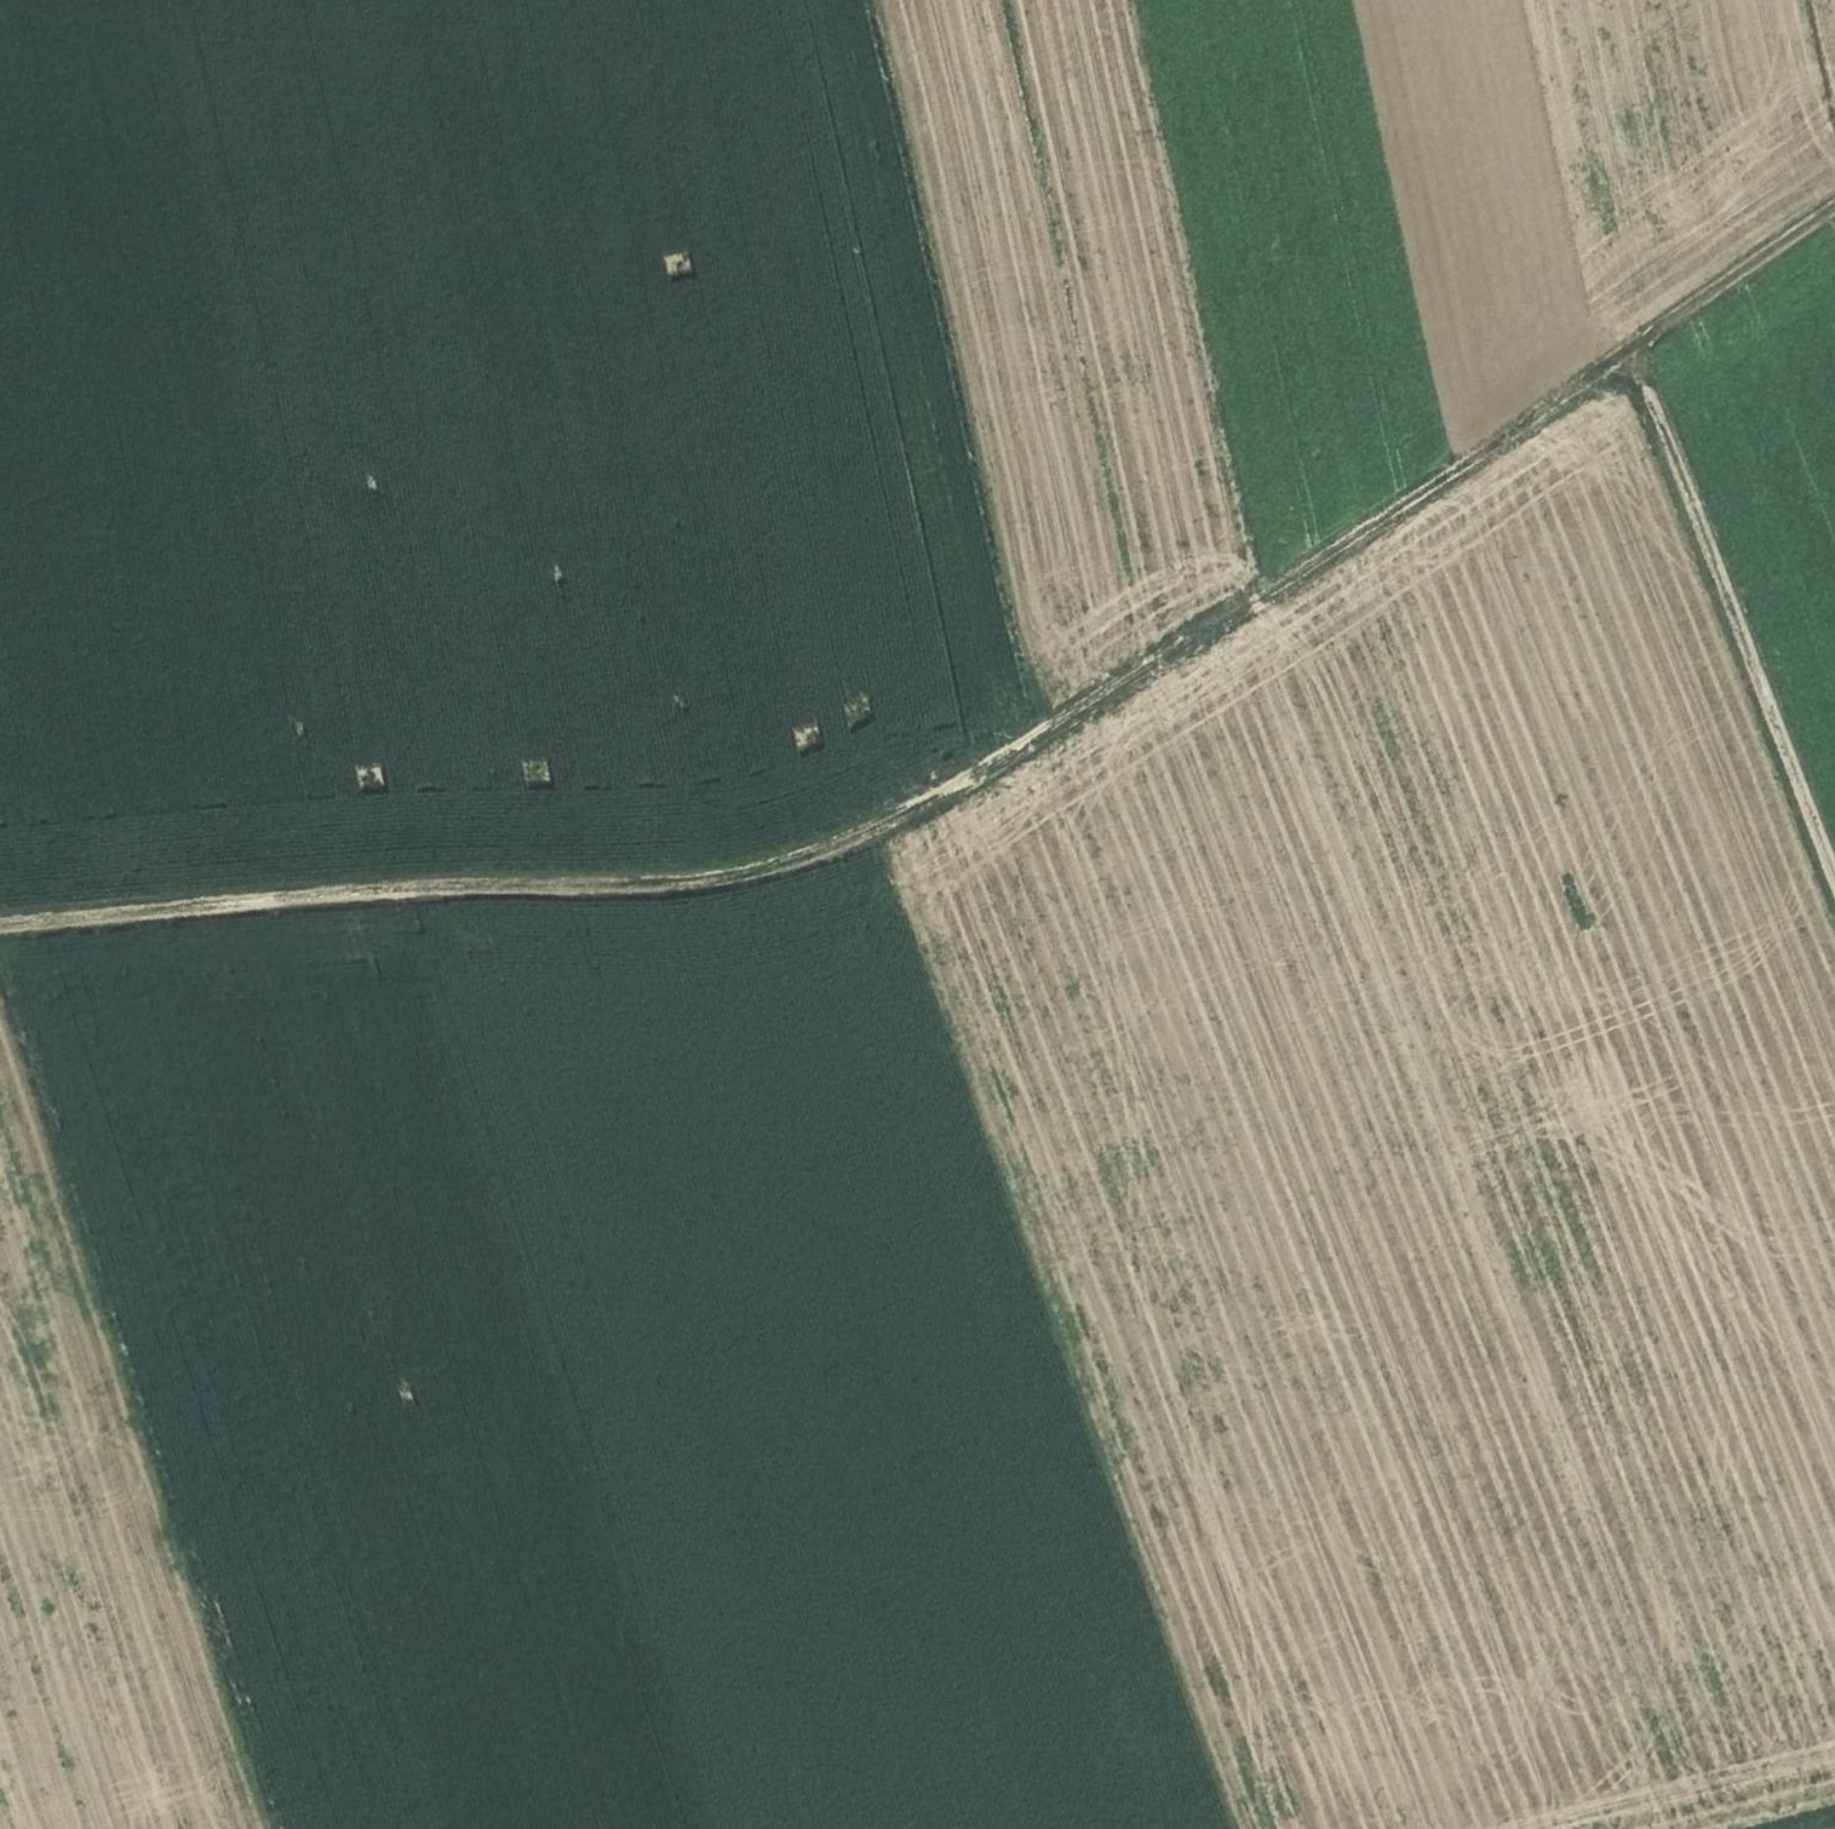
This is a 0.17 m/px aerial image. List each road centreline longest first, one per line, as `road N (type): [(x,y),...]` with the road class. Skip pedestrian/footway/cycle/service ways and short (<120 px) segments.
road 1 (track): [(0,918),(720,885),(852,855),(1644,349),(1834,210)]
road 2 (track): [(1834,859),(1644,349)]

